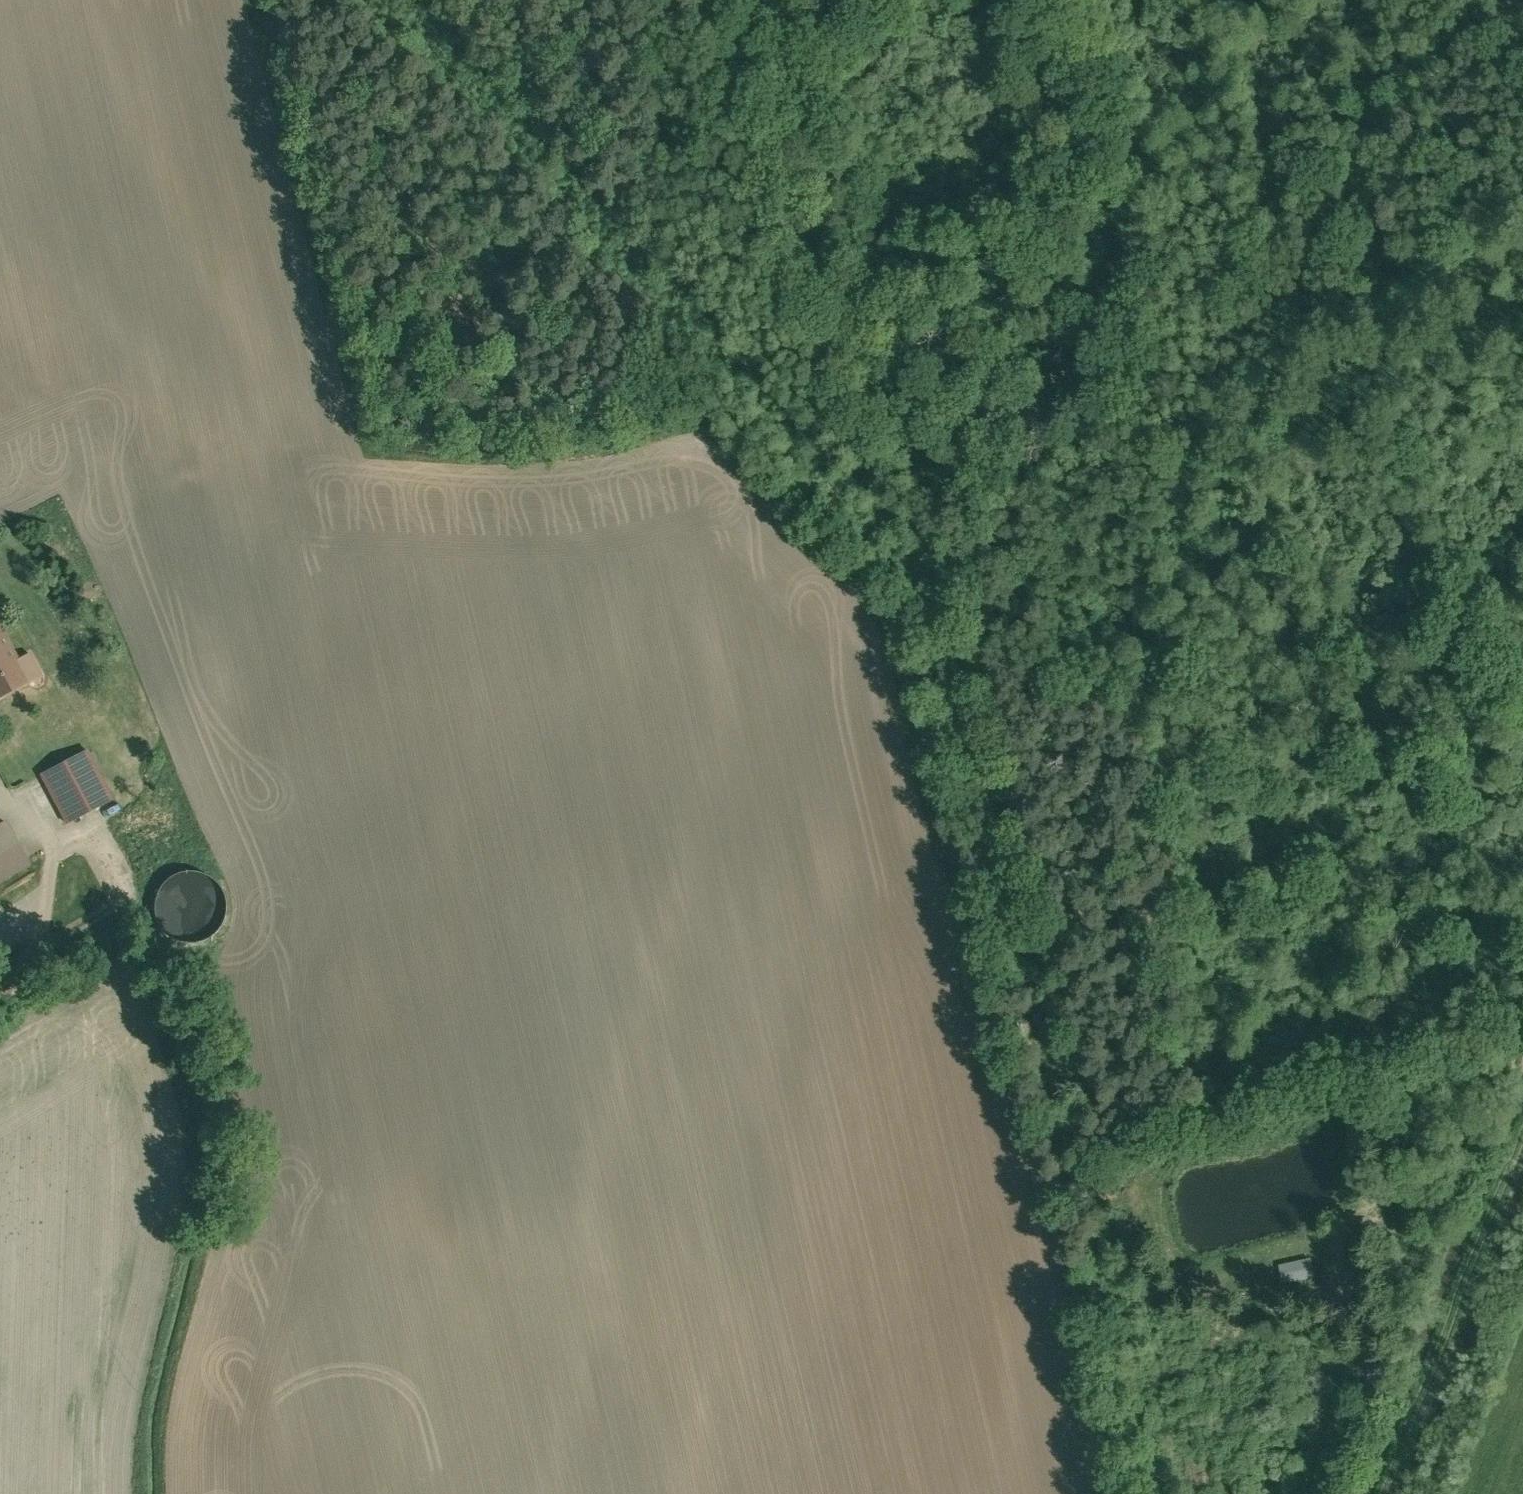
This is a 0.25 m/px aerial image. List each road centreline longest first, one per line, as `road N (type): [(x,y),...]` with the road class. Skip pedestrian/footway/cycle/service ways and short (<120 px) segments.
road 1 (track): [(1331,1493),(1371,1392),(1366,1323)]

